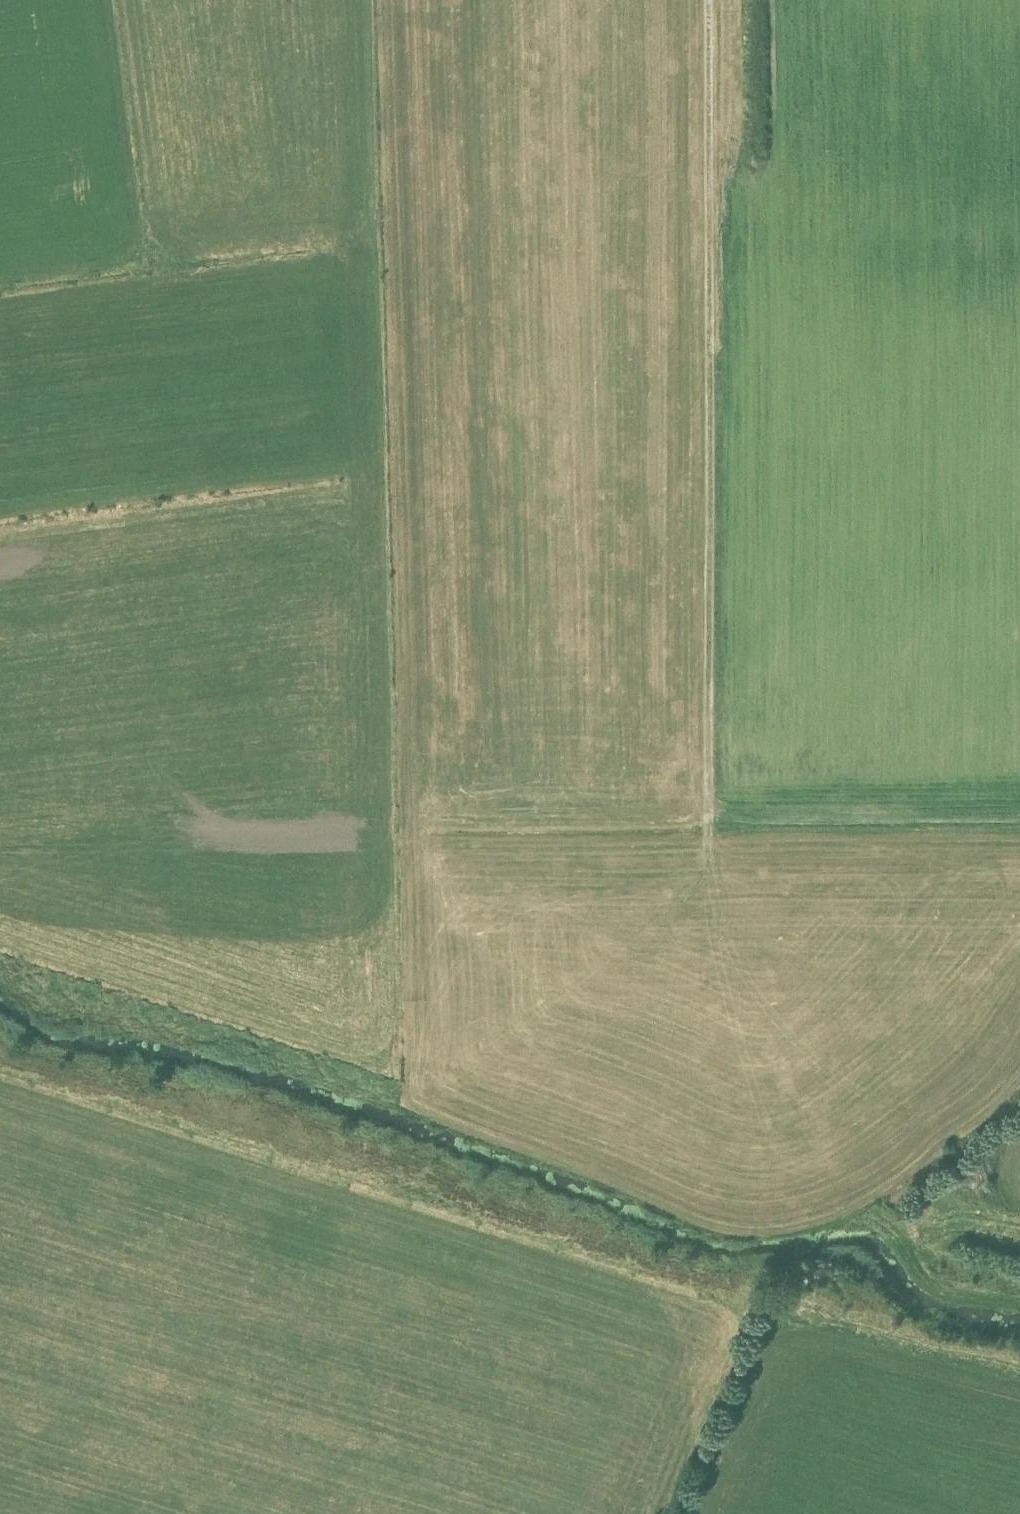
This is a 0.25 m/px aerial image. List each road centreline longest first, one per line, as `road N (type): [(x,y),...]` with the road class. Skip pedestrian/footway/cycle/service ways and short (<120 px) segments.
road 1 (track): [(709,0),(710,814)]

